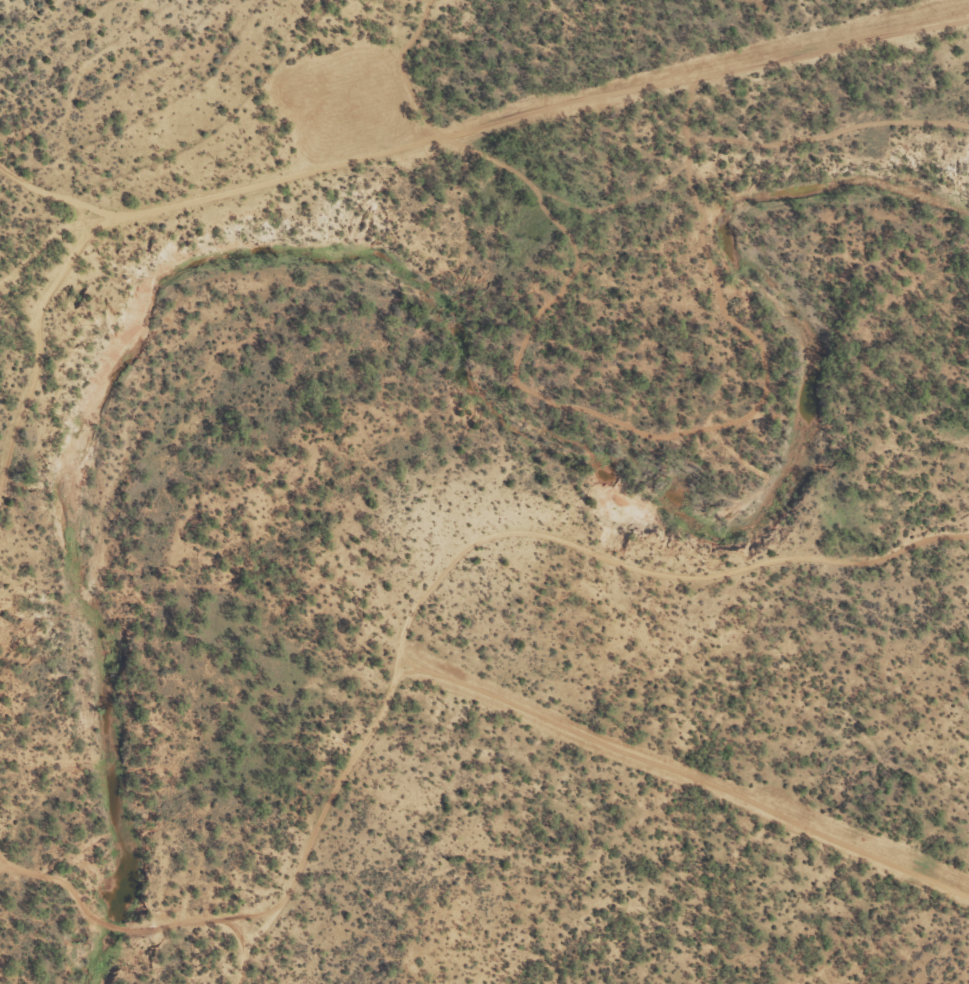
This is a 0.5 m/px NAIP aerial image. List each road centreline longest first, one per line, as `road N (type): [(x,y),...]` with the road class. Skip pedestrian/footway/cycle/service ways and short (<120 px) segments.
road 1 (residential): [(0,473),(48,304),(155,219),(308,143),(393,63),(425,0)]

